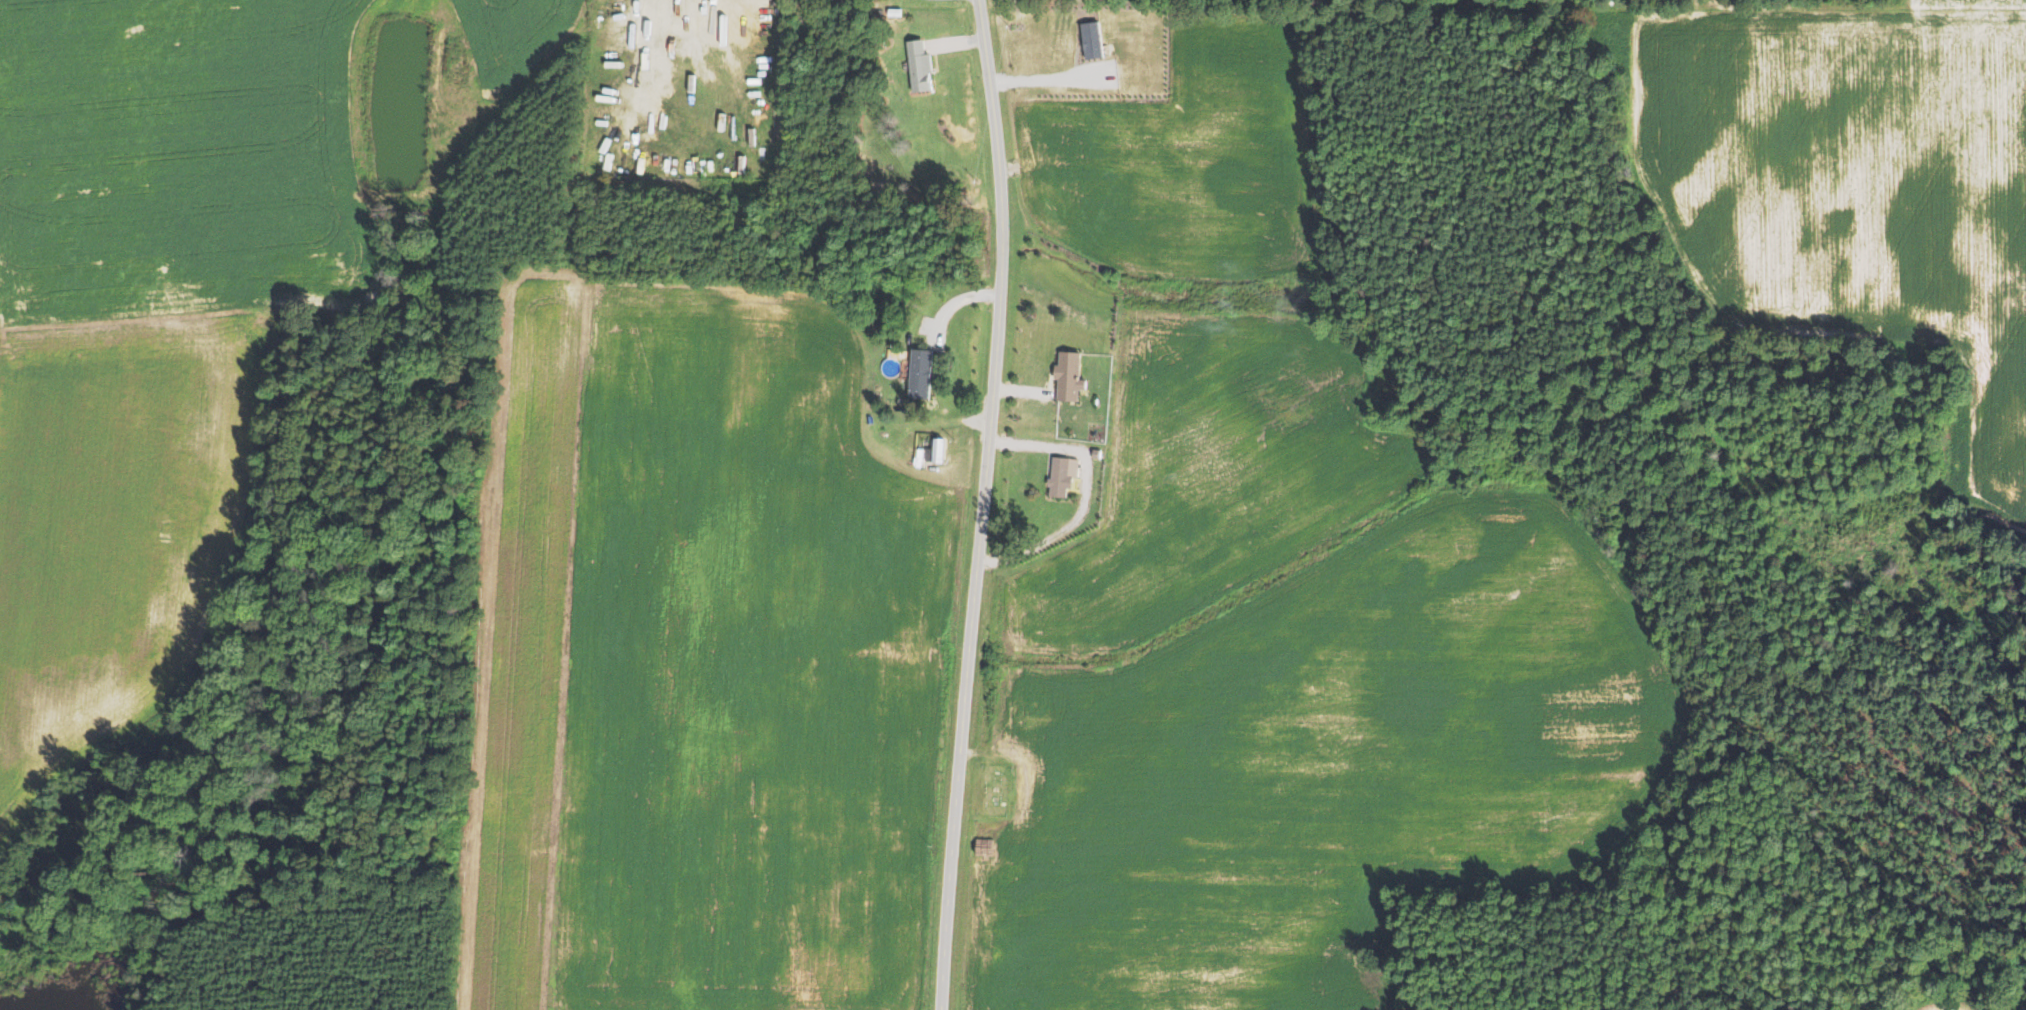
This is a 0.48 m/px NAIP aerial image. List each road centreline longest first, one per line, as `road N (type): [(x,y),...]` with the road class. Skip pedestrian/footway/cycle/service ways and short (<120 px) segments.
road 1 (residential): [(942,1009),(1001,297),(1002,202),(980,0)]
road 2 (track): [(982,19),(1620,8)]
road 3 (track): [(2025,9),(1916,9),(1910,0)]

